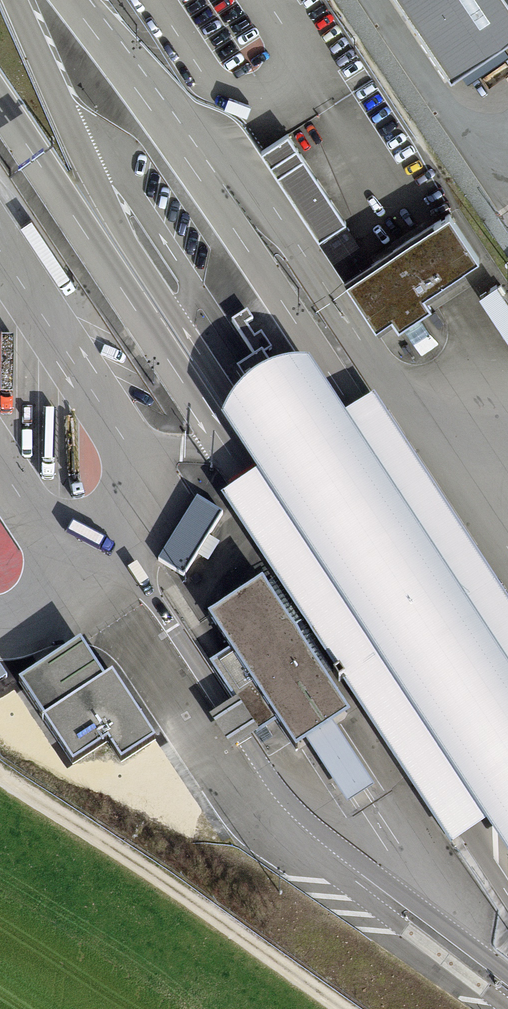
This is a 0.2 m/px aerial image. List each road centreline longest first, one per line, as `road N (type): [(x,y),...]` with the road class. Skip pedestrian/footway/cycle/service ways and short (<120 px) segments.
road 1 (motorway): [(189,391),(507,893)]
road 2 (trunk): [(401,479),(68,0)]
road 3 (track): [(0,771),(103,833),(348,1008)]
road 4 (trunk): [(0,106),(189,391)]
road 5 (motorway): [(507,642),(401,479)]

